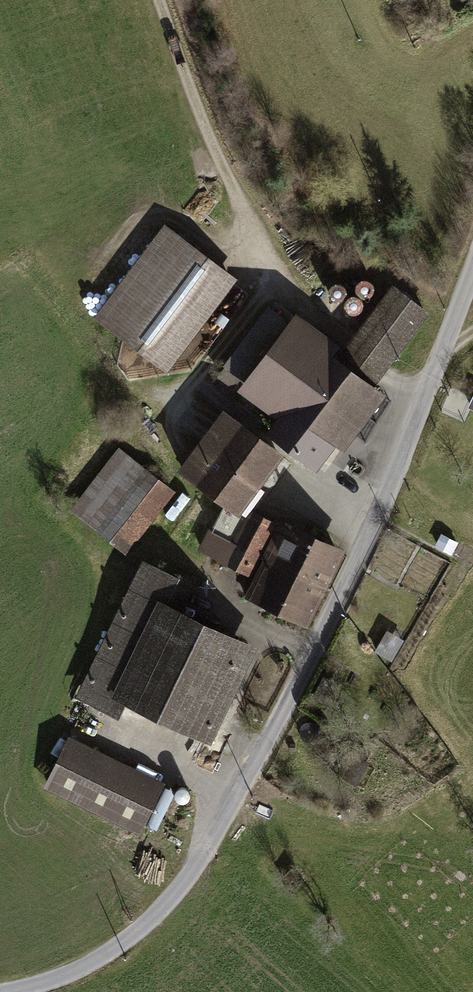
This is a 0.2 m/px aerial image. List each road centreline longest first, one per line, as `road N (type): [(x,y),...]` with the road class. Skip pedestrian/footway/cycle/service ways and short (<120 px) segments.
road 1 (unclassified): [(10,991),(64,976),(124,940),(203,854),(335,611),(472,264)]
road 2 (track): [(159,0),(214,149),(277,276)]
road 3 (track): [(194,381),(375,519)]
road 4 (track): [(277,276),(177,404),(204,434)]
road 5 (track): [(277,276),(307,315),(421,402)]
road 6 (track): [(231,806),(189,774),(80,721)]

